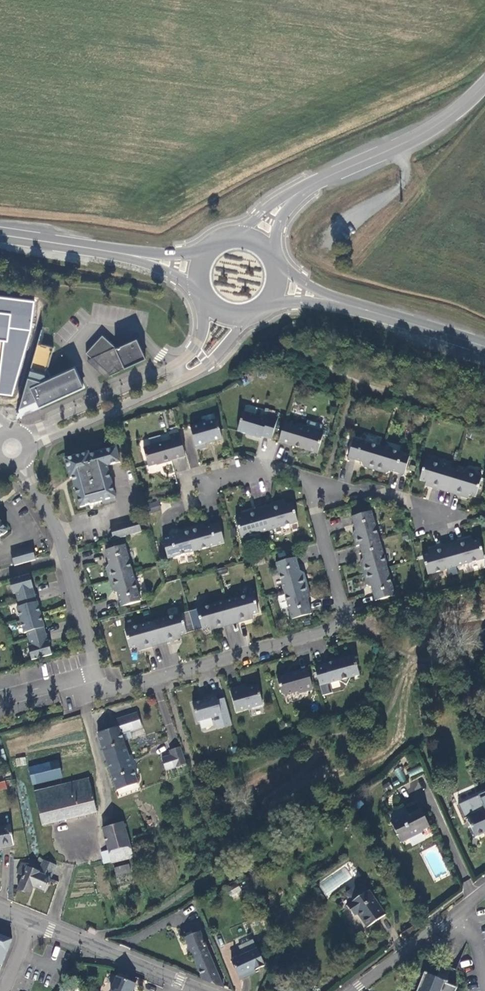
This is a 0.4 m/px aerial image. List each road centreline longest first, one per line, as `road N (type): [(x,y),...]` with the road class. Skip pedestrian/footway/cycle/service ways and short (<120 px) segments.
road 1 (residential): [(19,464),(54,531),(102,692),(349,630)]
road 2 (tertiary): [(48,432),(188,377),(251,311)]
road 3 (tertiary): [(207,298),(202,332),(177,364),(48,432)]
road 4 (tertiary): [(204,990),(30,923)]
road 5 (residential): [(349,990),(484,892)]
road 6 (residential): [(349,630),(311,481)]
road 7 (tertiary): [(484,83),(431,128),(356,164)]
road 8 (tertiary): [(356,164),(283,197),(242,238)]
road 9 (tertiary): [(272,259),(288,208),(356,164)]
road 10 (residential): [(311,481),(438,518)]
road 11 (primary): [(484,347),(359,308)]
road 12 (residential): [(193,488),(248,472),(311,481)]

